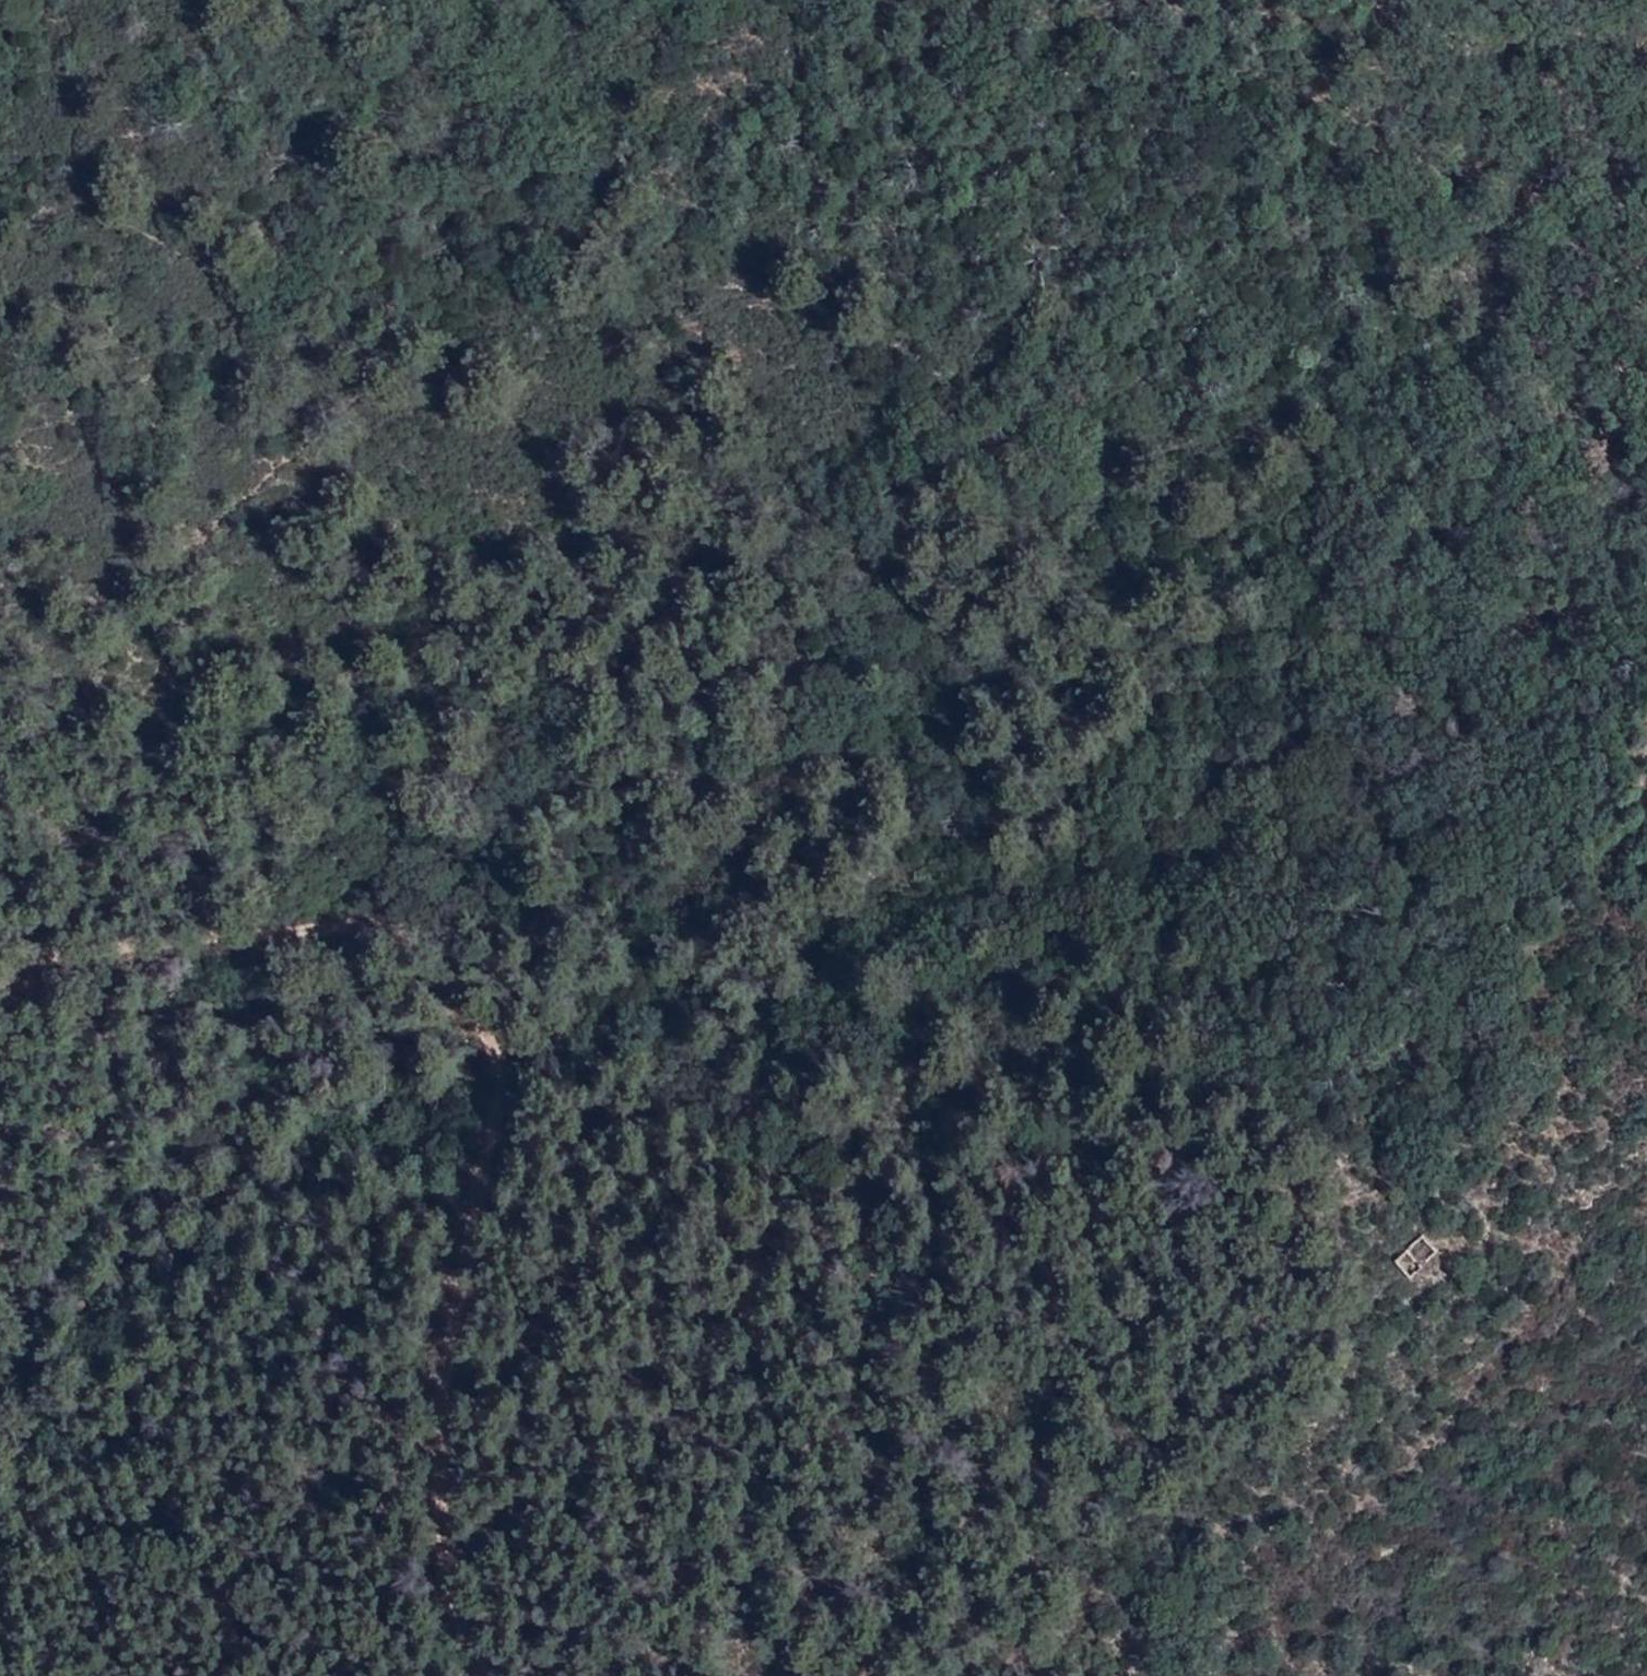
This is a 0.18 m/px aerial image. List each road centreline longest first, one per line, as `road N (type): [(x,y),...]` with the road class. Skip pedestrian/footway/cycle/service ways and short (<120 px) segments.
road 1 (track): [(483,1675),(442,1567),(416,1445),(506,1099),(494,1021),(342,915),(0,959)]
road 2 (track): [(1419,1675),(1373,1584),(1389,1543),(1573,1256),(1486,1231)]

